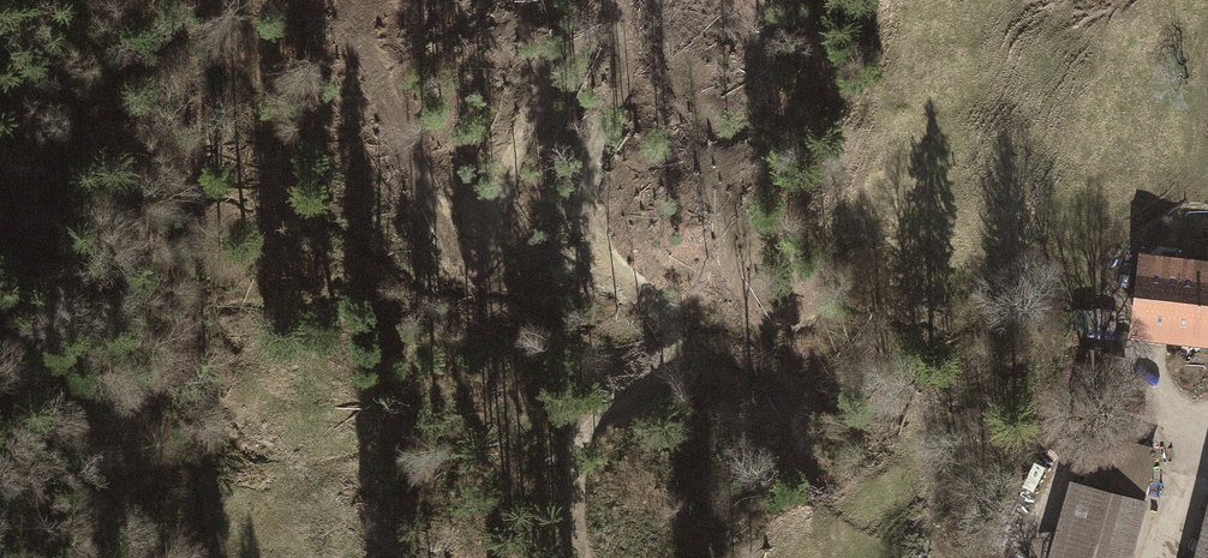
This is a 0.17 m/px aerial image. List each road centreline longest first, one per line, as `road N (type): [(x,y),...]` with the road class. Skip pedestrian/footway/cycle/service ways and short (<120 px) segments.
road 1 (track): [(584,557),(582,502),(595,427),(678,343),(690,299),(644,272),(598,214),(594,122),(573,83),(534,94),(480,192),(442,219),(487,322),(414,350),(235,291)]
road 2 (track): [(996,557),(1045,403),(1071,359),(1127,348),(1162,375),(1195,444),(1207,421)]

